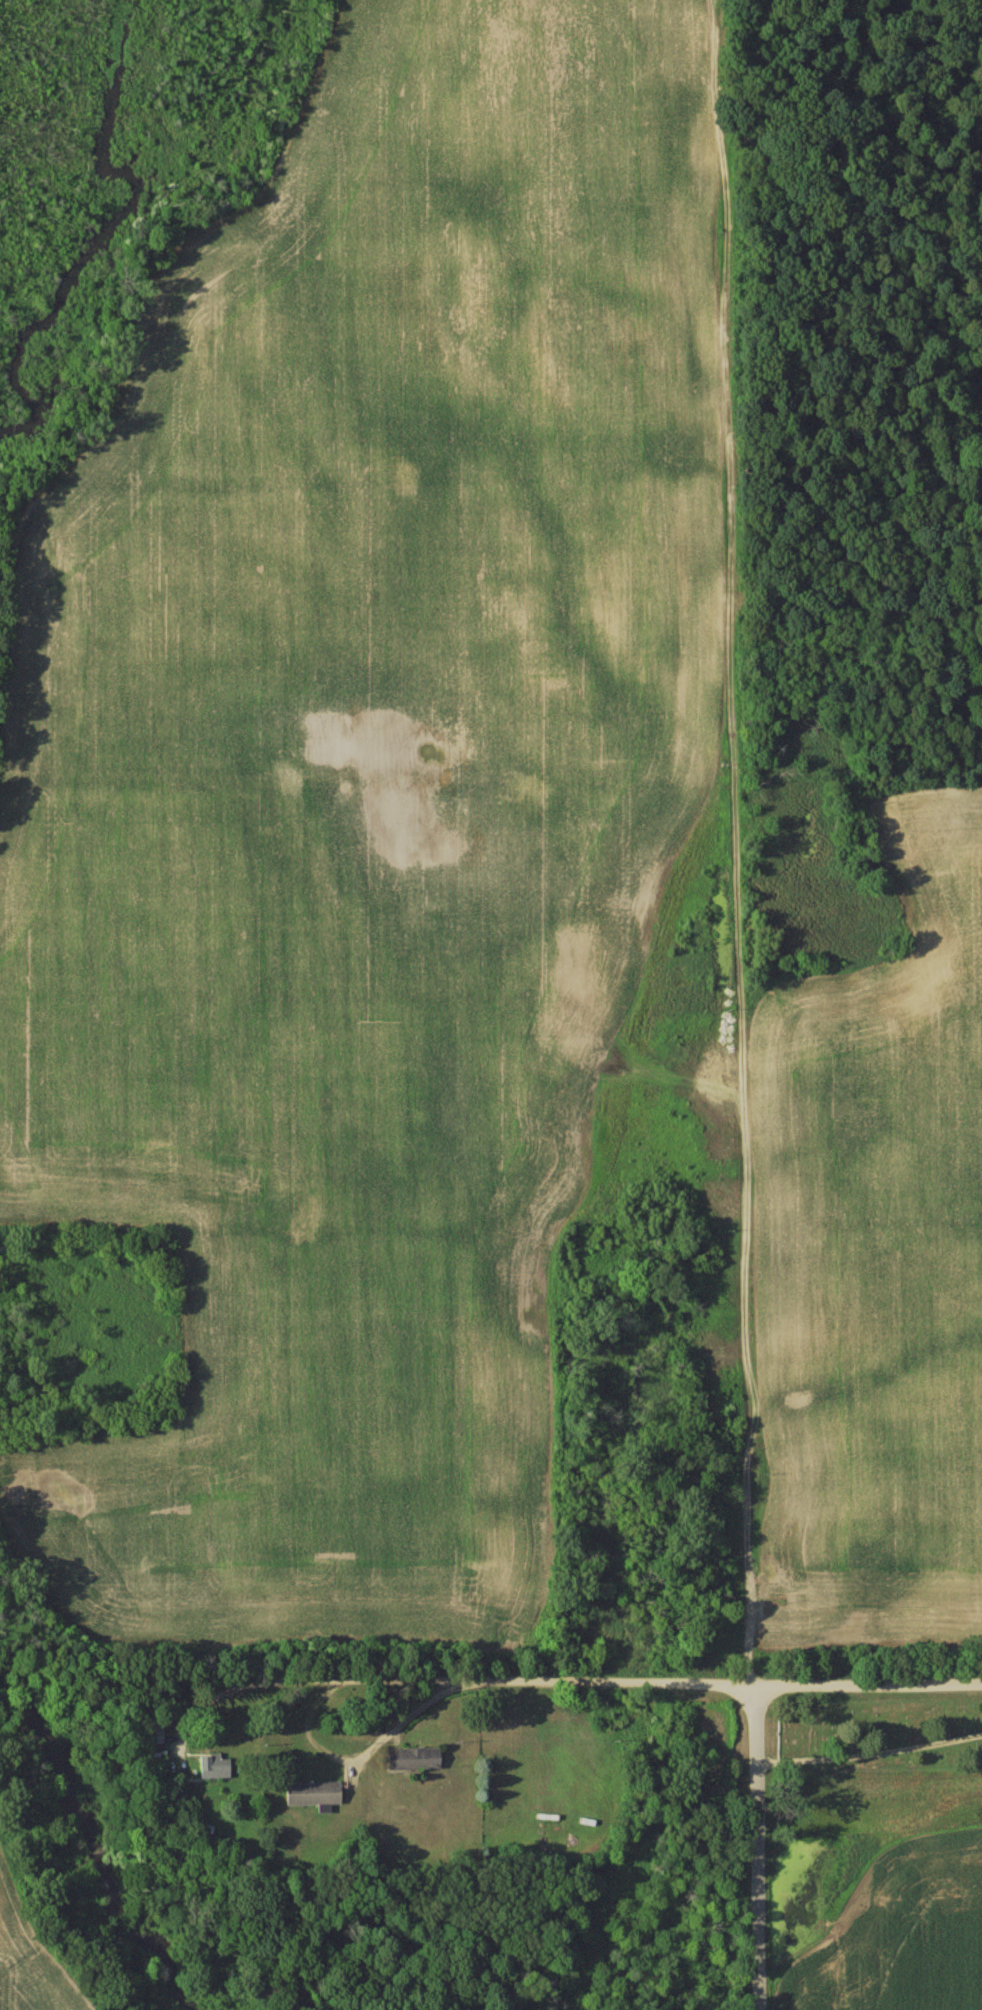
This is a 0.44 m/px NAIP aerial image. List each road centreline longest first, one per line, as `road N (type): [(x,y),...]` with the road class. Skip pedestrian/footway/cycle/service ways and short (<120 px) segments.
road 1 (residential): [(981,1680),(252,1682),(192,1711),(168,1749)]
road 2 (residential): [(762,2009),(758,1684)]

